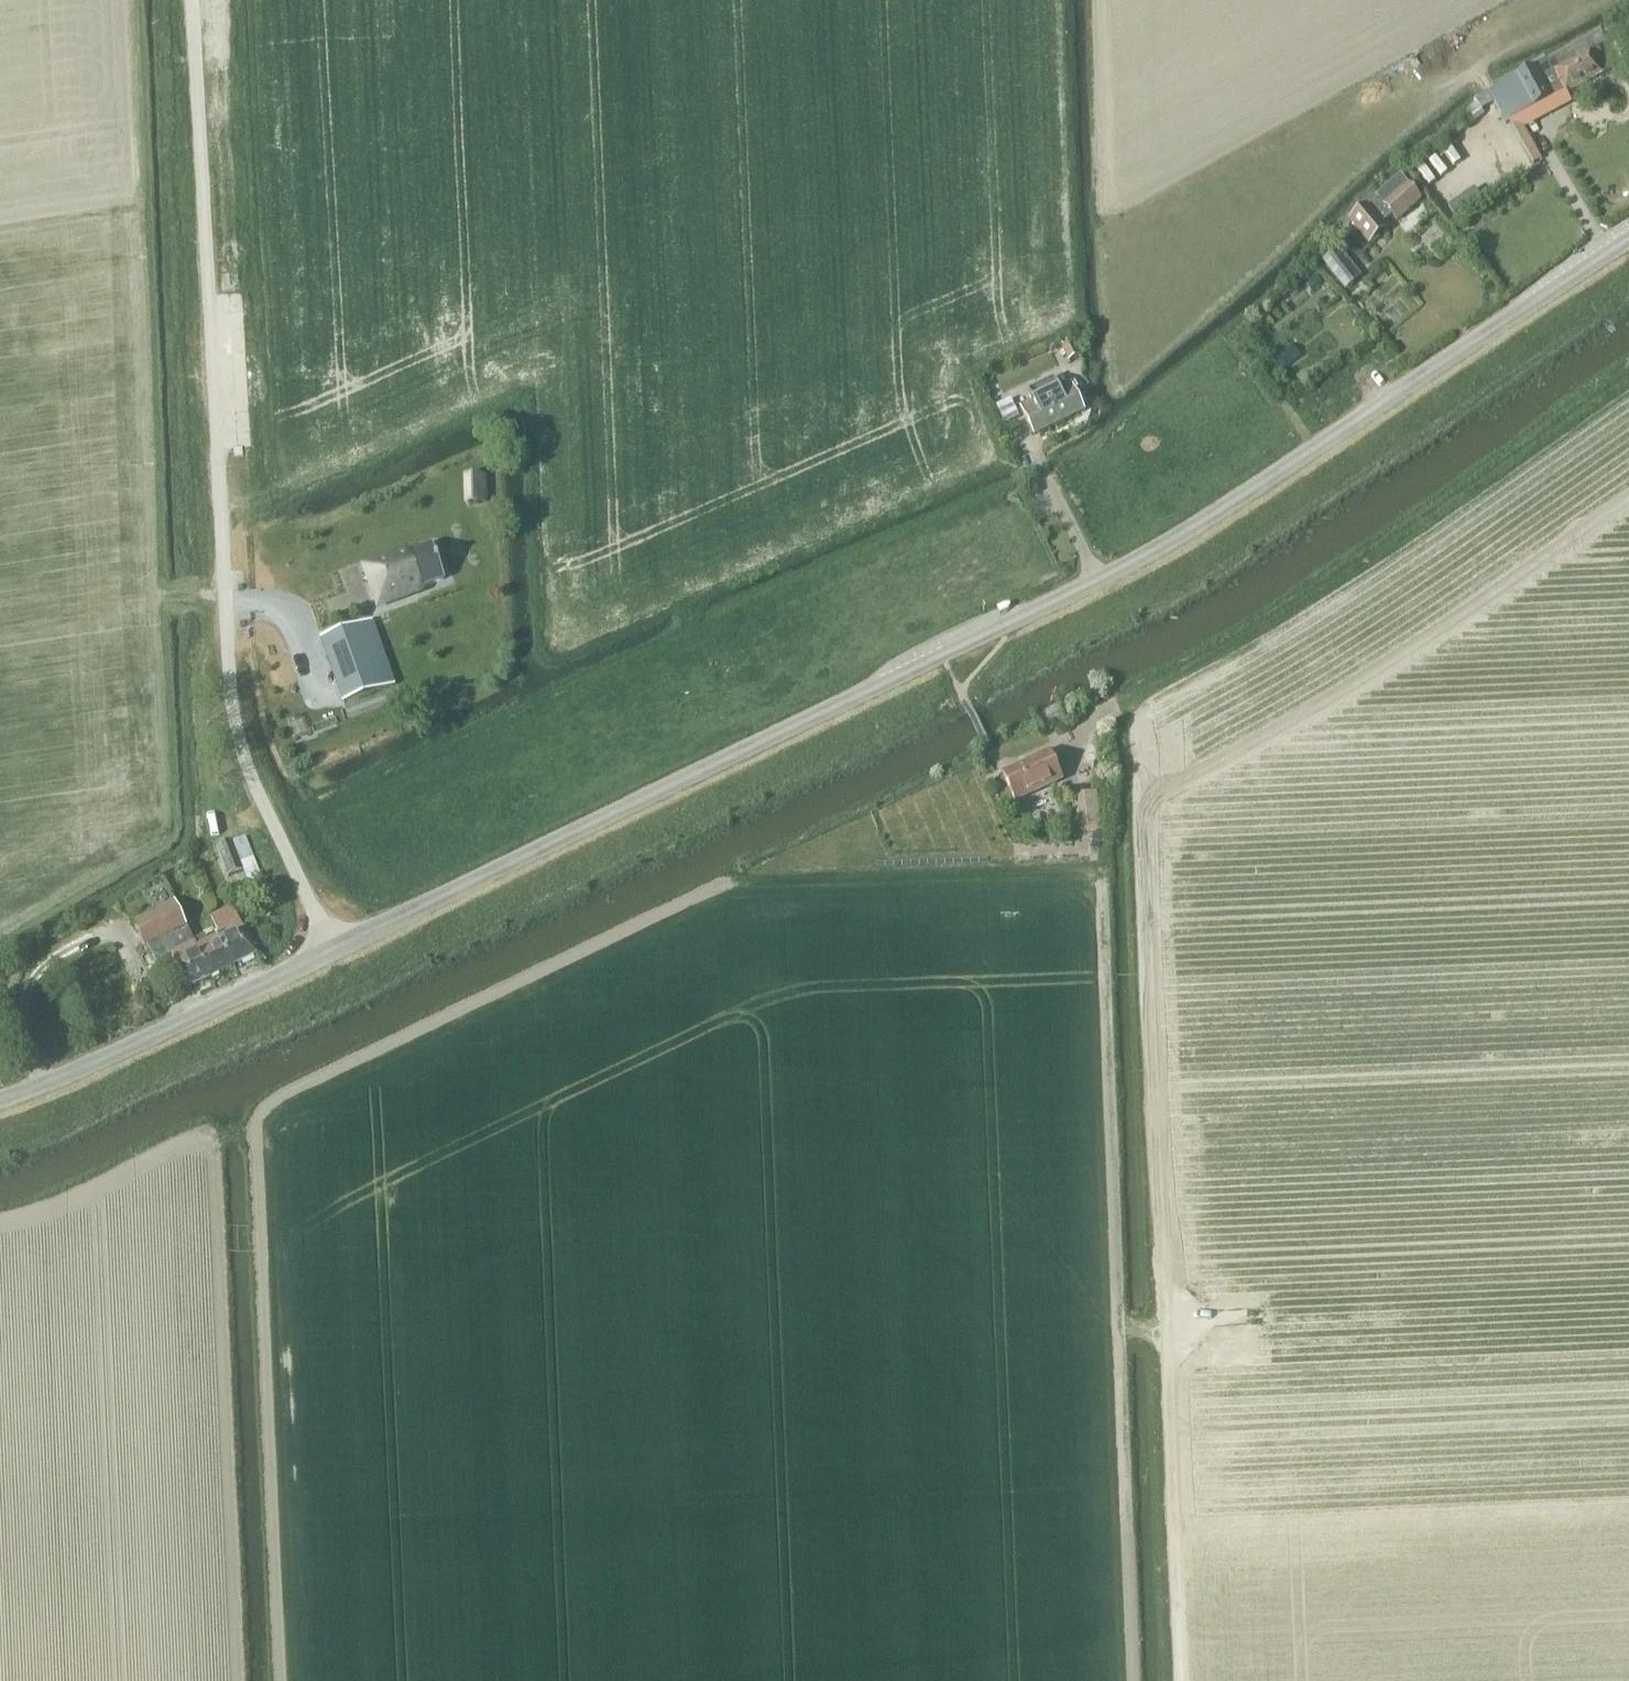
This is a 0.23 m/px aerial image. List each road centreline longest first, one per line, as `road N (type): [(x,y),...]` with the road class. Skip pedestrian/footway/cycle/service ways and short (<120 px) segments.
road 1 (tertiary): [(0,1101),(331,950),(1173,541),(1628,240)]
road 2 (track): [(331,950),(235,726),(192,0)]

